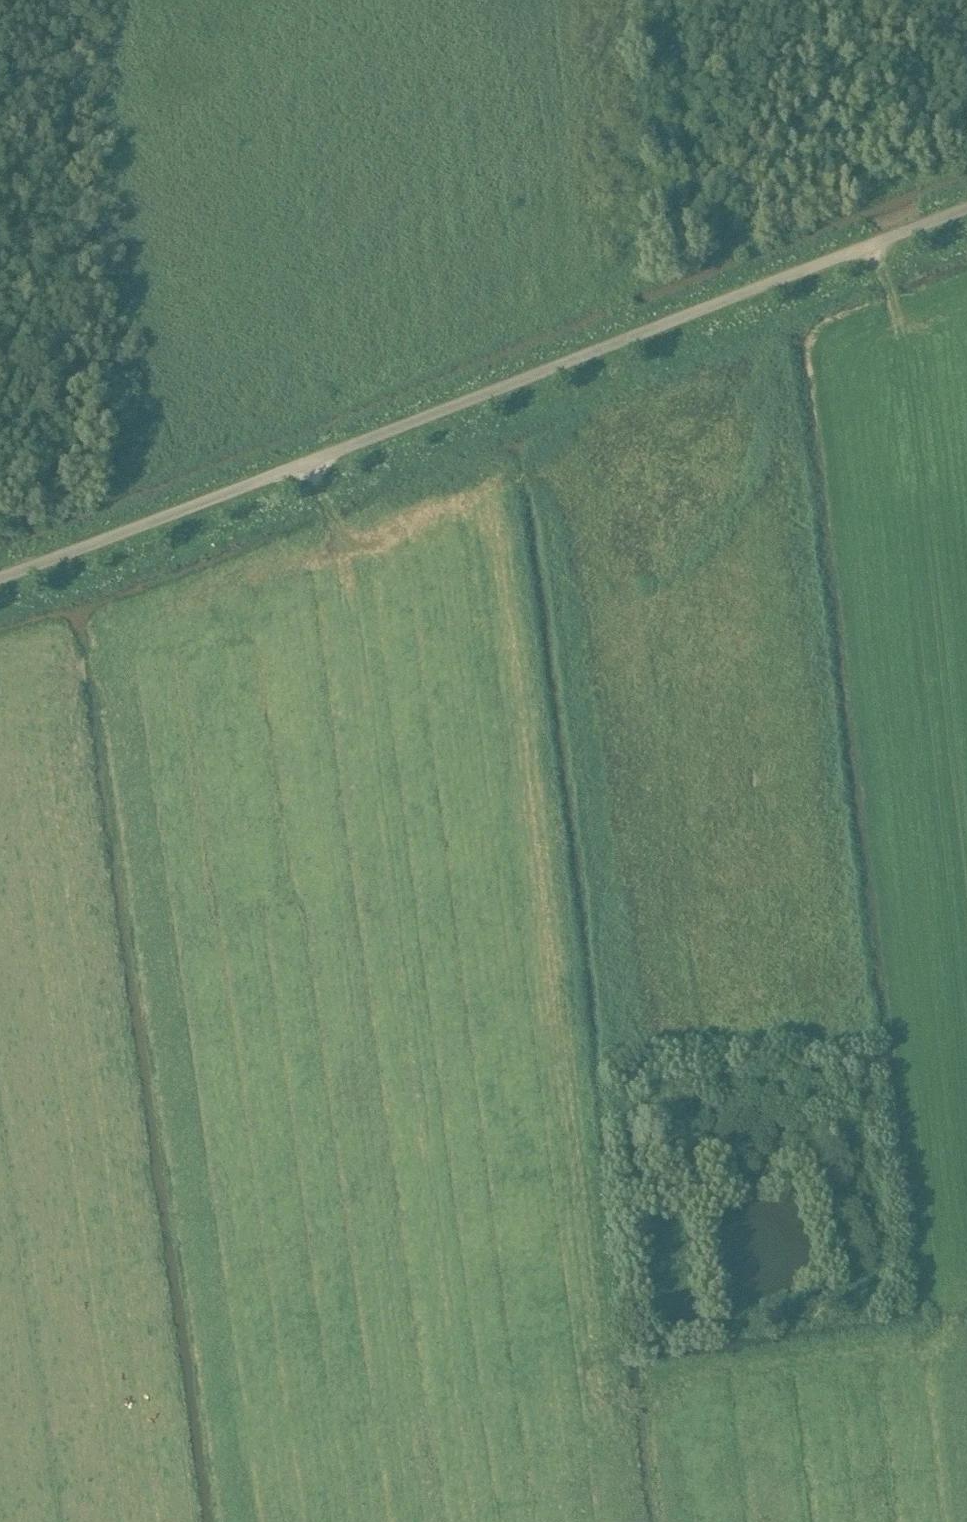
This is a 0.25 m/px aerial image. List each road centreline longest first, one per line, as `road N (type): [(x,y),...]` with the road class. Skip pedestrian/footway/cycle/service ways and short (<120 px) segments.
road 1 (unclassified): [(0,572),(966,207)]

